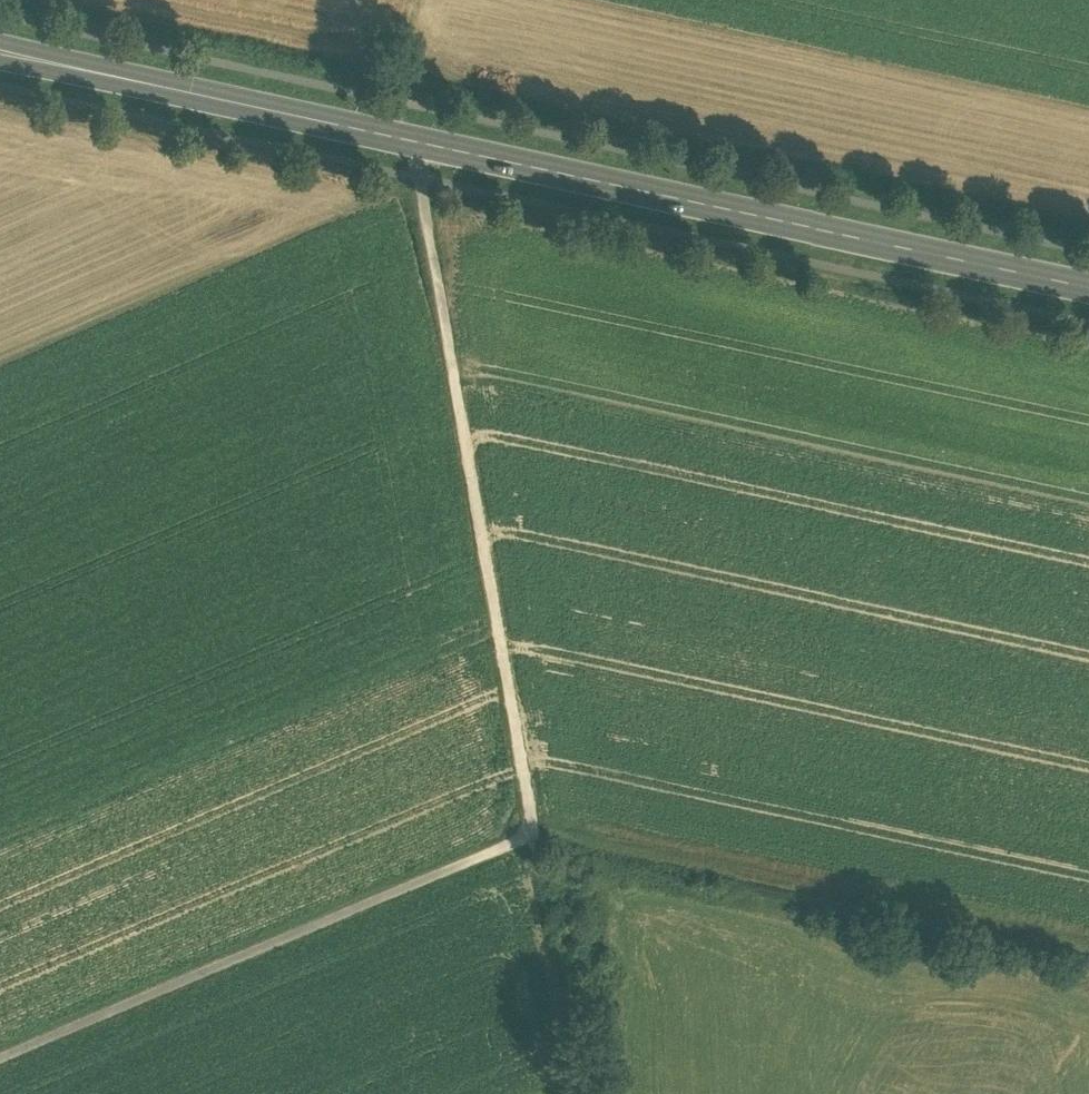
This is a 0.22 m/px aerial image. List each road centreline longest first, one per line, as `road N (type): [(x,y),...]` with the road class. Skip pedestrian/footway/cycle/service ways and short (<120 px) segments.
road 1 (secondary): [(155,83),(1088,285)]
road 2 (track): [(419,141),(418,177),(530,834)]
road 3 (track): [(0,1063),(530,834)]
road 4 (secondary): [(155,83),(0,40)]
road 5 (secondary): [(0,63),(155,83)]
road 6 (track): [(413,0),(381,133)]

